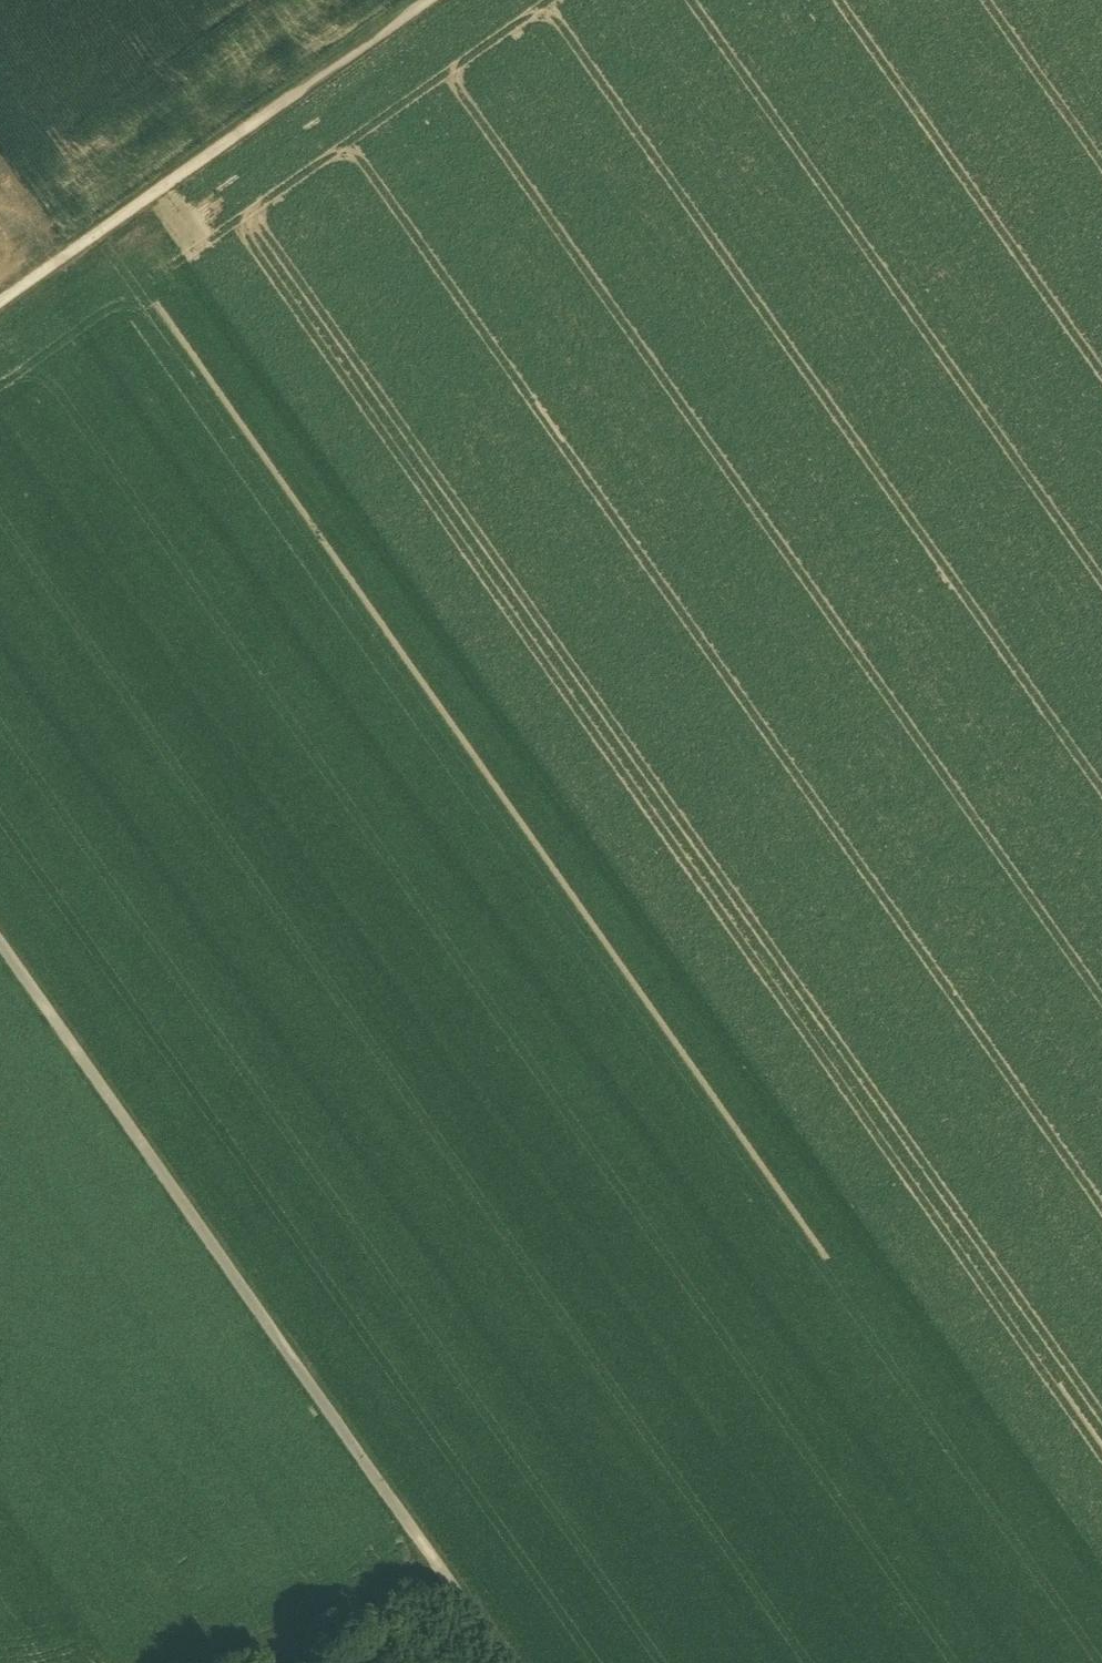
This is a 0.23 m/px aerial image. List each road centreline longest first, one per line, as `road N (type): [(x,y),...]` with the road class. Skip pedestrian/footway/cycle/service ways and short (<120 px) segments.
road 1 (track): [(427,1558),(0,934)]
road 2 (track): [(0,316),(450,0)]
road 3 (track): [(226,1662),(427,1558)]
road 4 (track): [(500,1662),(427,1558)]

